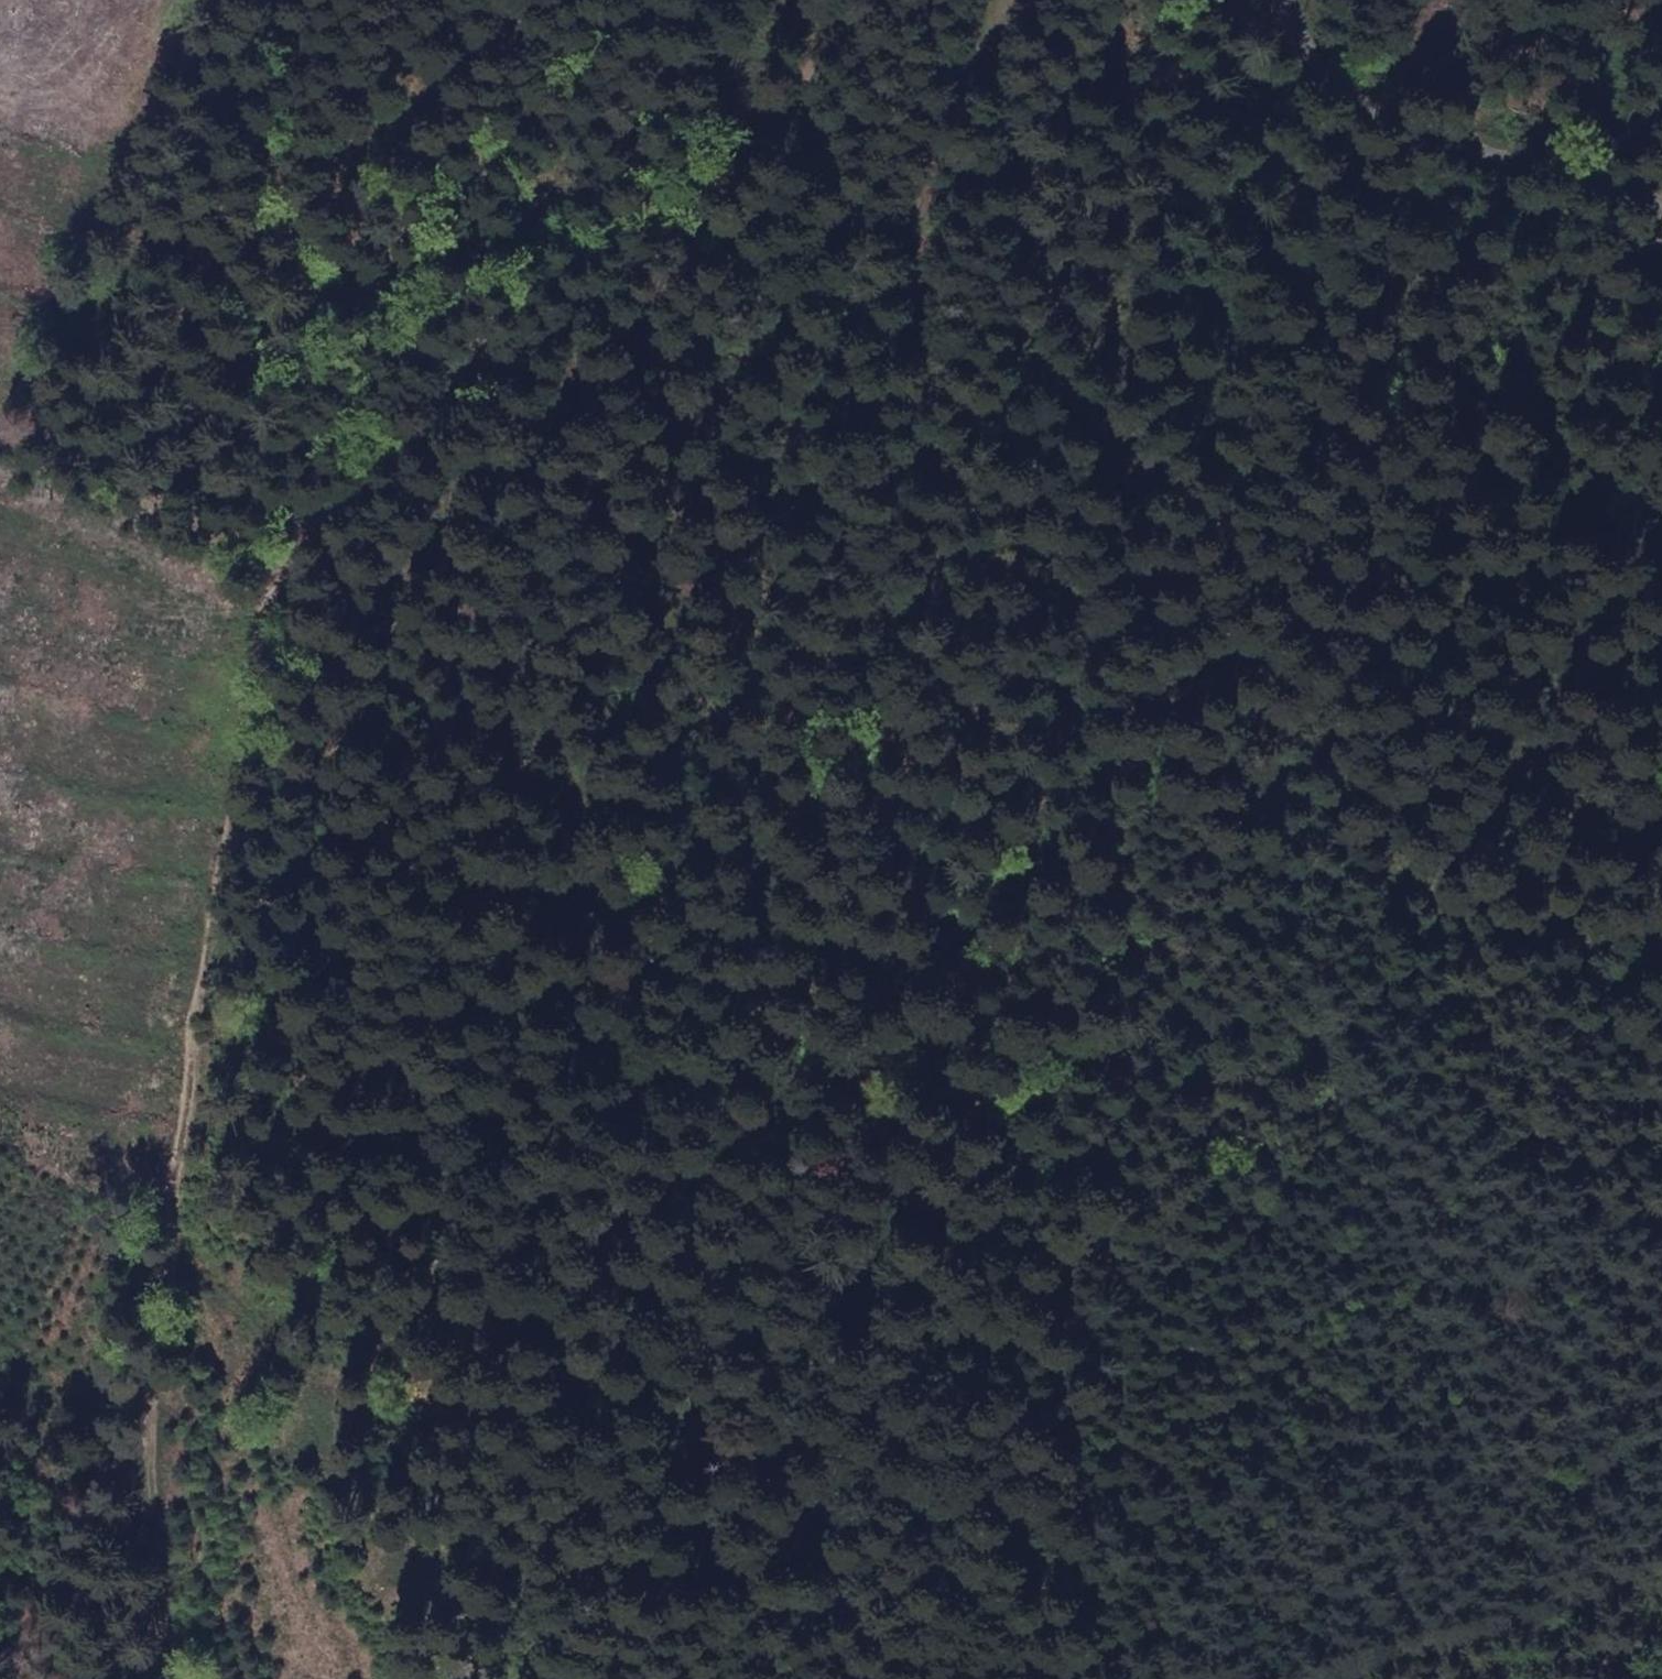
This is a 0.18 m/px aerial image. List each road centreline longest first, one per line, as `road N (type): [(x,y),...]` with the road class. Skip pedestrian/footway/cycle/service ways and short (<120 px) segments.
road 1 (track): [(147,1678),(128,1588),(159,1211),(246,703),(279,577),(376,447),(705,191),(804,88),(861,0)]
road 2 (unclassified): [(1661,194),(1403,127),(1340,93),(1305,39),(1299,0)]

